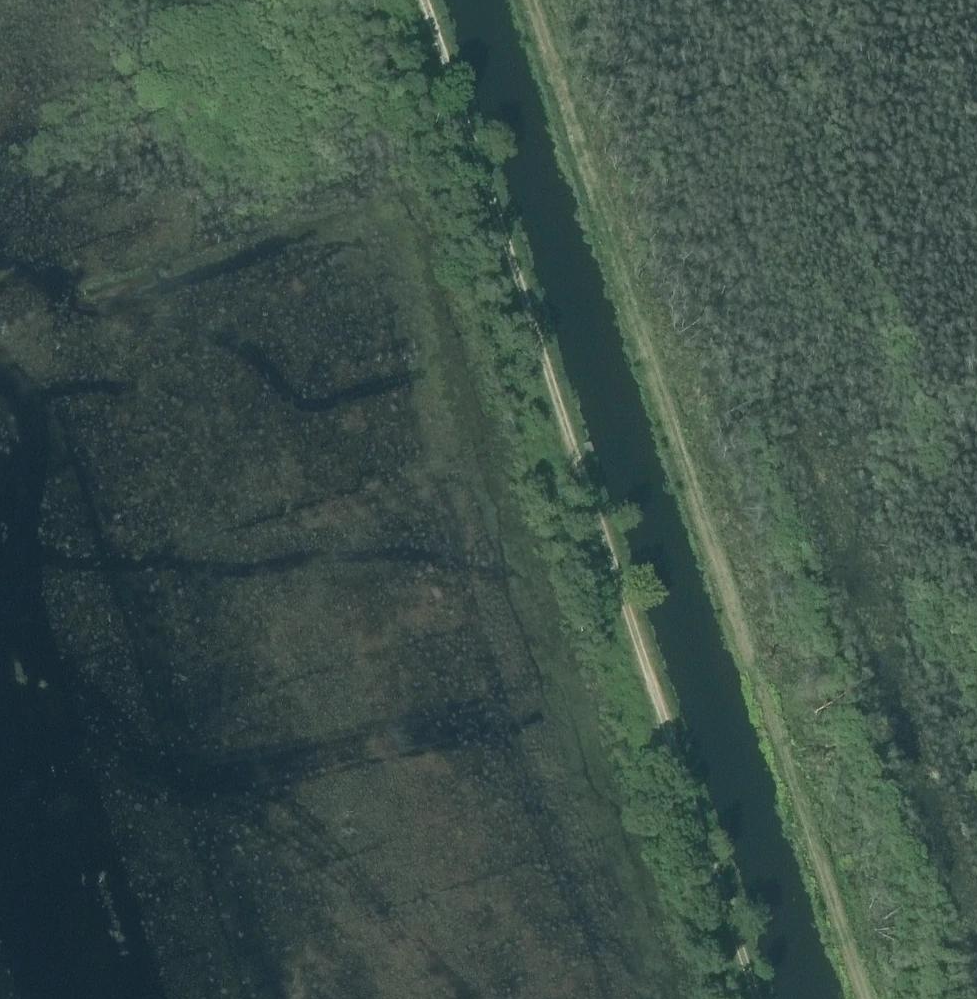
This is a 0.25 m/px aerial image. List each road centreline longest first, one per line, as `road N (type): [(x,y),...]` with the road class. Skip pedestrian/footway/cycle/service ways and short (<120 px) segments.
road 1 (track): [(759,998),(426,0)]

